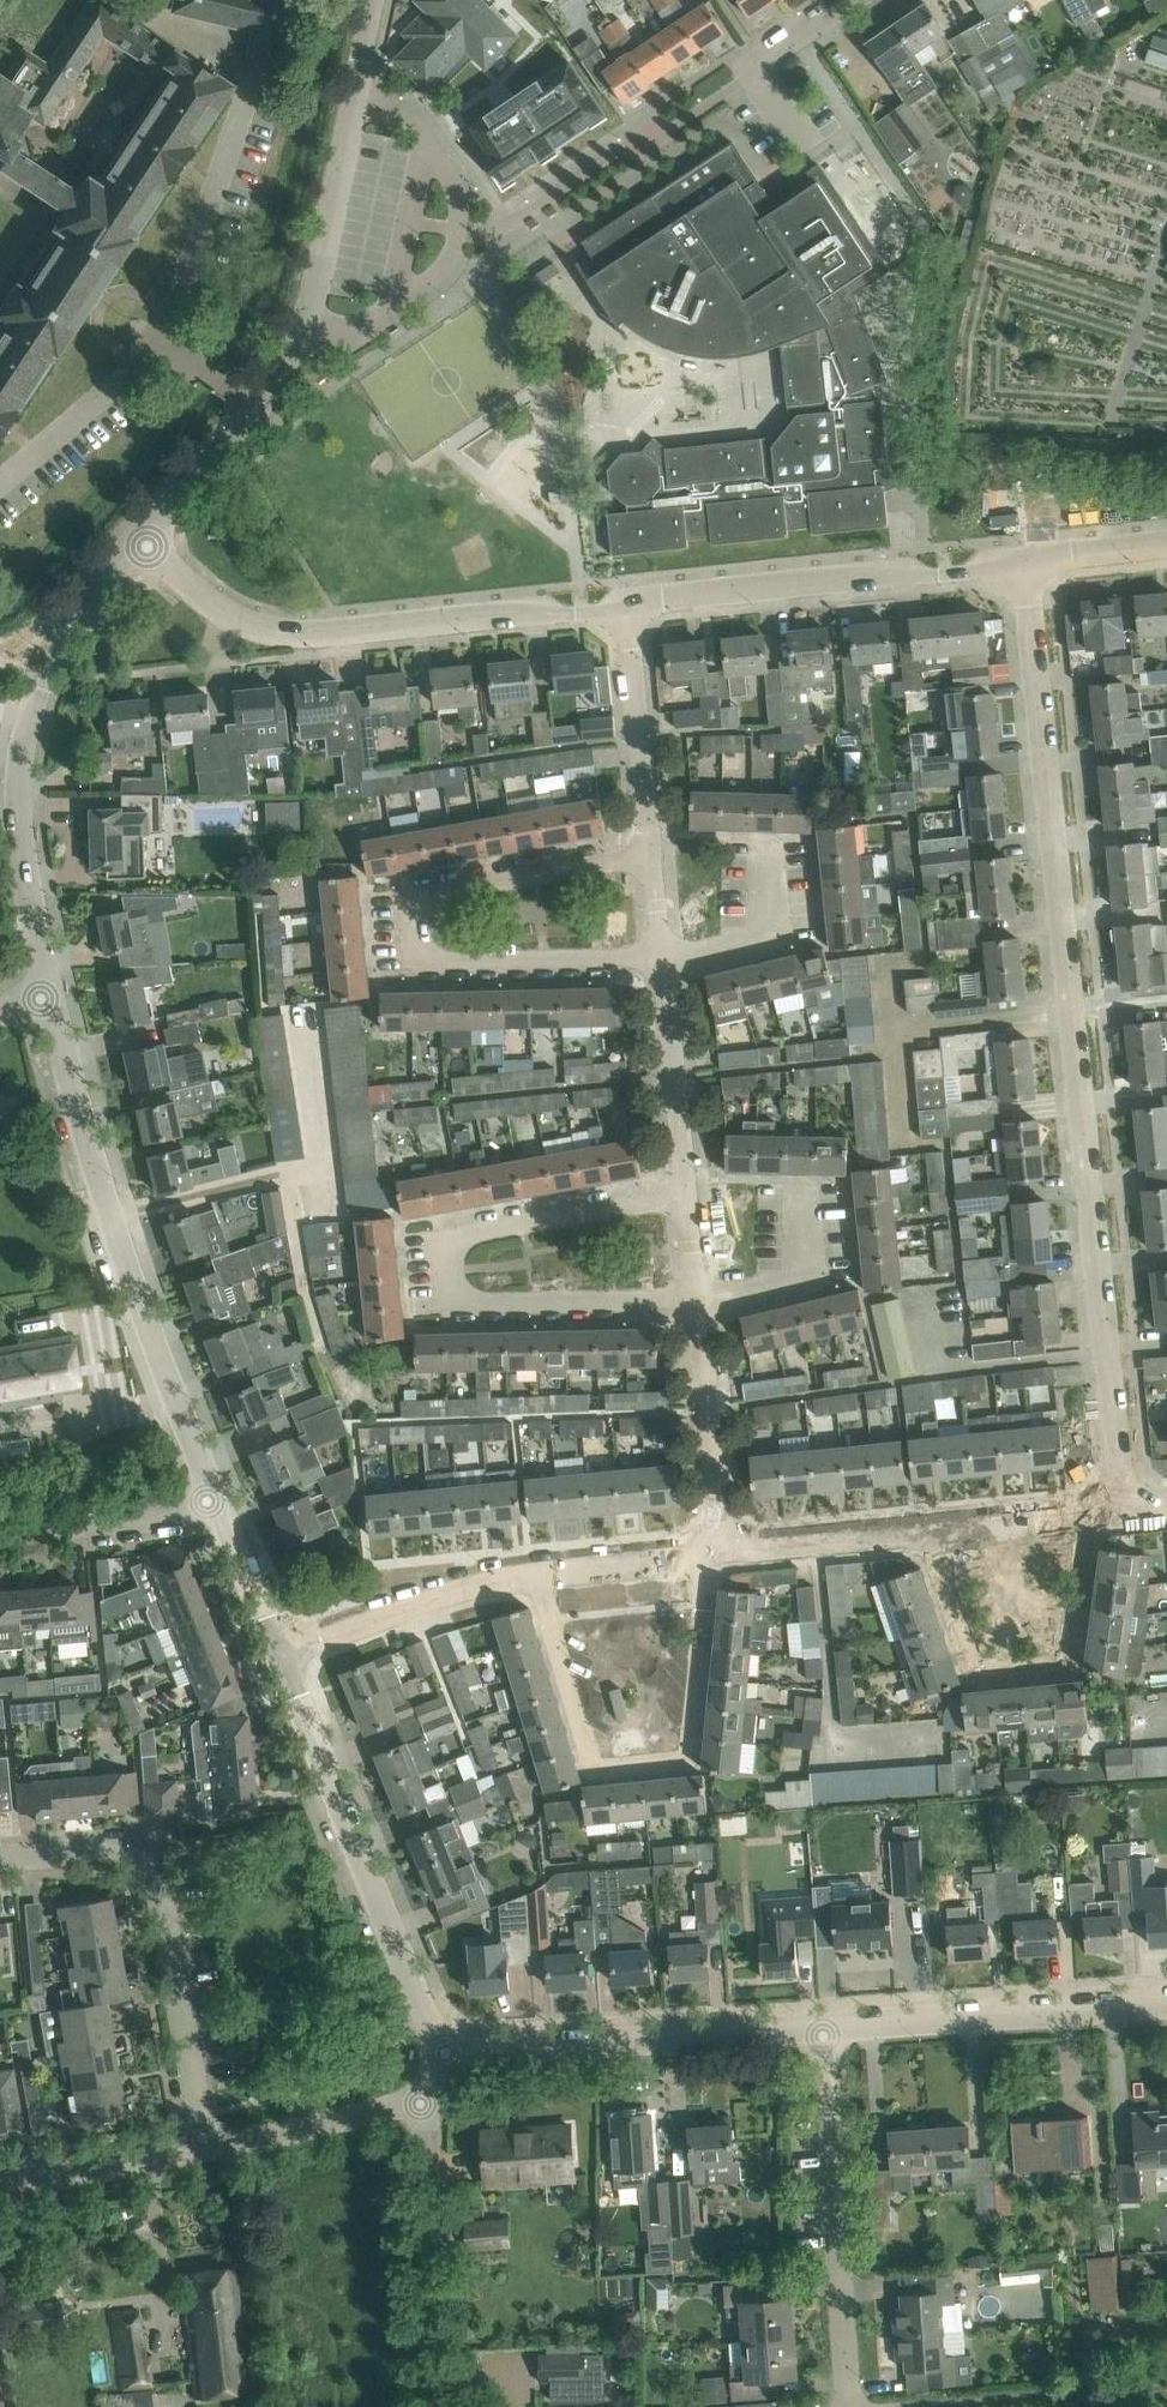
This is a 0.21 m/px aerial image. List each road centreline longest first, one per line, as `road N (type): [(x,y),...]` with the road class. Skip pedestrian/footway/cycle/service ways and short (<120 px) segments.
road 1 (residential): [(1127,1506),(1020,564)]
road 2 (residential): [(146,543),(253,413),(308,325),(372,0)]
road 3 (residential): [(666,967),(418,965),(409,903),(655,854)]
road 4 (residential): [(699,1300),(459,1307),(448,1245),(688,1193)]
road 5 (residential): [(222,1512),(114,1217),(53,992)]
road 6 (residential): [(146,543),(227,618),(280,632),(629,603)]
road 7 (residential): [(534,1568),(594,1764),(687,1755),(711,1547)]
road 8 (residential): [(53,992),(20,829),(33,720),(65,636),(93,591),(146,543)]
road 9 (residential): [(446,2054),(281,1649)]
road 10 (residential): [(207,2150),(155,1887),(115,1853),(0,1860)]
road 11 (residential): [(920,1526),(973,1675),(1072,1664),(1096,1509)]
road 12 (residential): [(629,603),(1020,564)]
road 13 (residential): [(825,2028),(446,2054)]
road 14 (residential): [(851,2406),(825,2028)]
road 15 (residential): [(1166,2003),(825,2028)]
road 16 (unclassified): [(431,2406),(428,2099)]
road 17 (residential): [(281,1649),(468,1582),(534,1568)]
road 18 (residential): [(635,143),(742,83),(848,0)]
road 19 (residential): [(655,854),(629,603)]
road 20 (residential): [(724,1545),(699,1300)]
road 21 (residential): [(688,1193),(666,967)]
road 22 (unclassified): [(428,2099),(207,2150)]
road 23 (residential): [(0,1534),(222,1512)]
road 24 (unclassified): [(207,2150),(0,2188)]
road 25 (residential): [(766,849),(772,939),(666,967)]
road 26 (residential): [(724,1545),(920,1526)]
road 27 (residential): [(807,1190),(808,1275),(699,1300)]
road 28 (residential): [(534,1568),(711,1547)]
road 29 (residential): [(920,1526),(1096,1509)]
road 30 (residential): [(281,1649),(222,1512)]
road 31 (residential): [(1020,564),(1166,548)]

